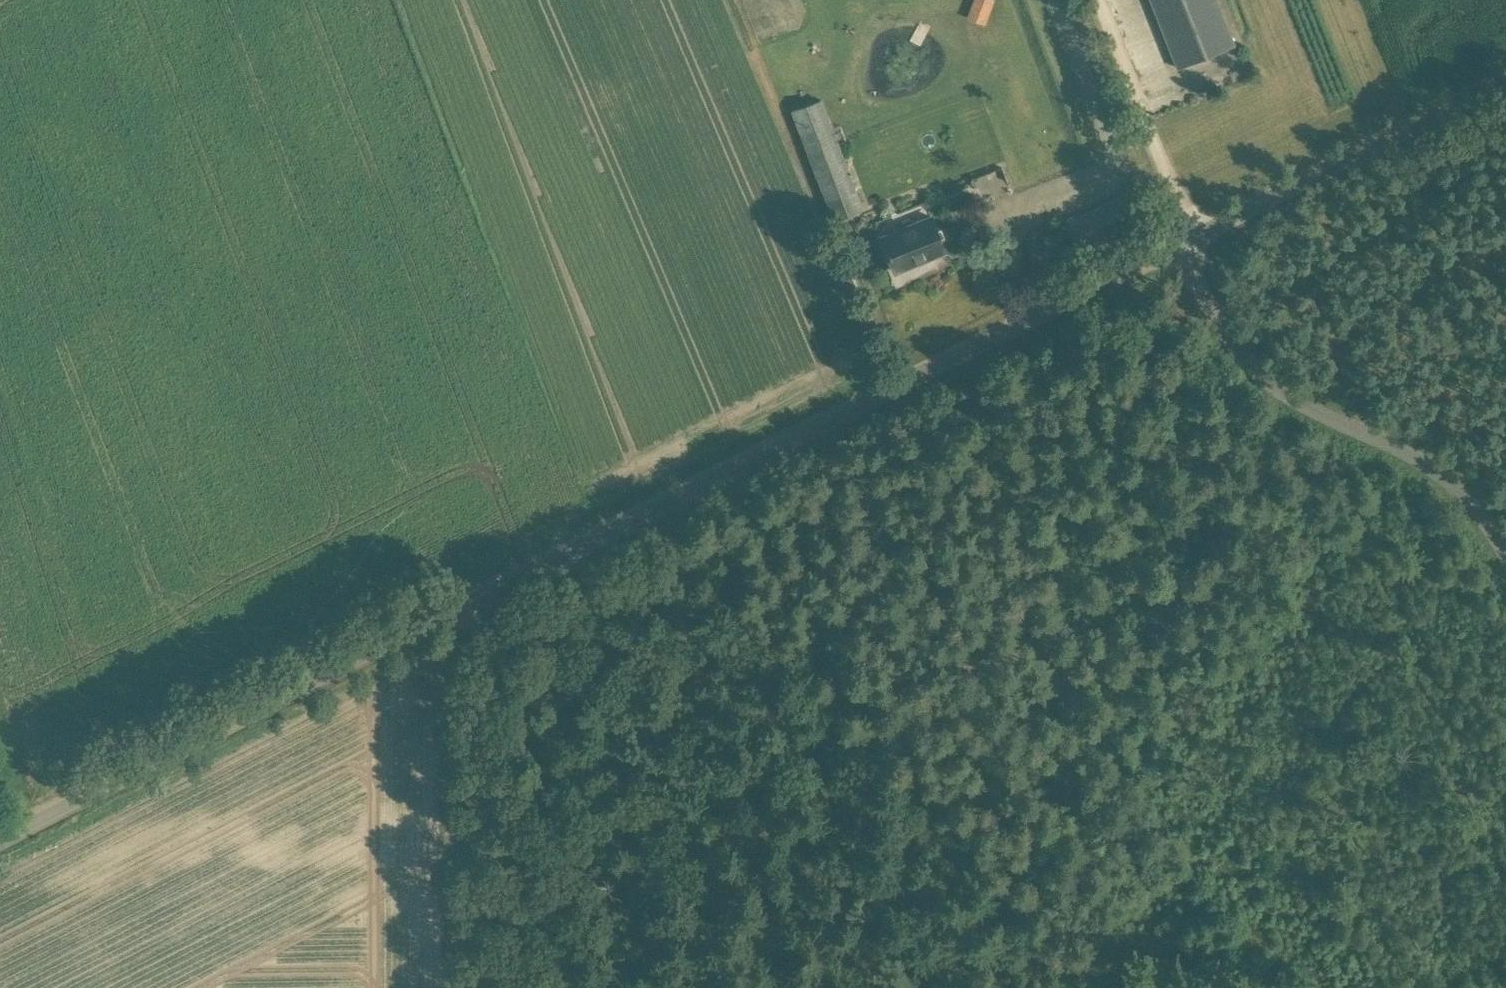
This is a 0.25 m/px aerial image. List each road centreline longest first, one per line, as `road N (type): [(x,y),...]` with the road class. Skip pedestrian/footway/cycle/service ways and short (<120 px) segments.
road 1 (unclassified): [(0,838),(1175,246)]
road 2 (unclassified): [(1505,589),(1478,530),(1430,464),(1391,437),(1275,389),(1224,340),(1175,246)]
road 3 (track): [(469,601),(488,640),(488,987)]
road 4 (unclassified): [(1175,246),(1505,76)]

